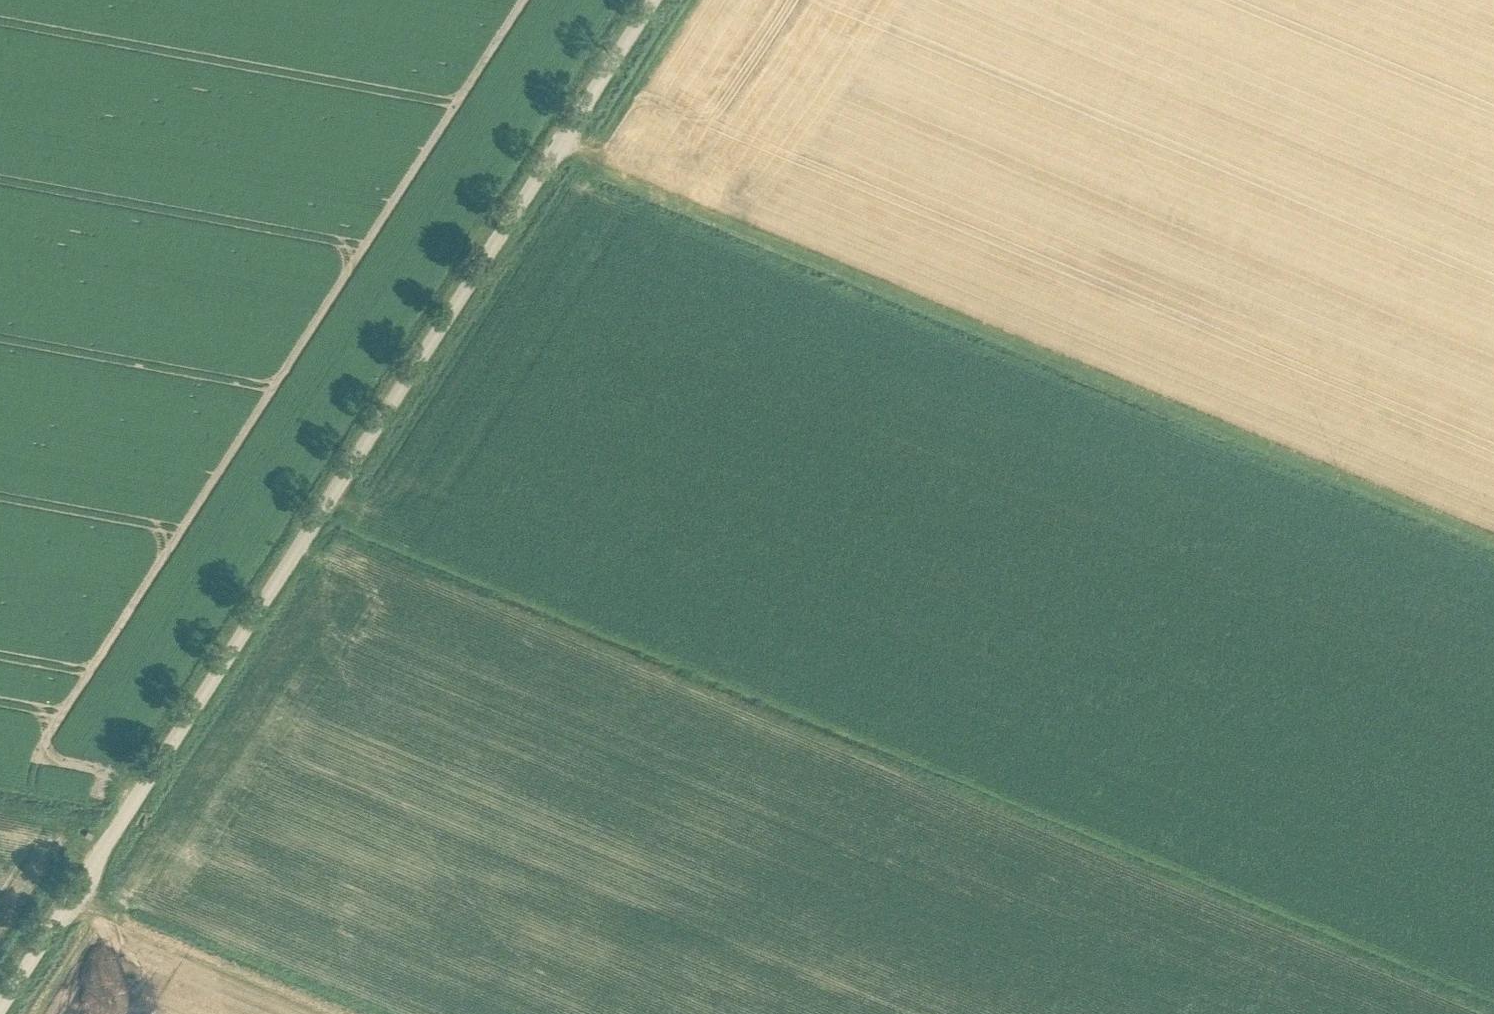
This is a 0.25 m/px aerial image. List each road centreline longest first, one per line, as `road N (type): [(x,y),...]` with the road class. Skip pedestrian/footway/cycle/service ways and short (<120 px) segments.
road 1 (tertiary): [(0,1012),(654,0)]

